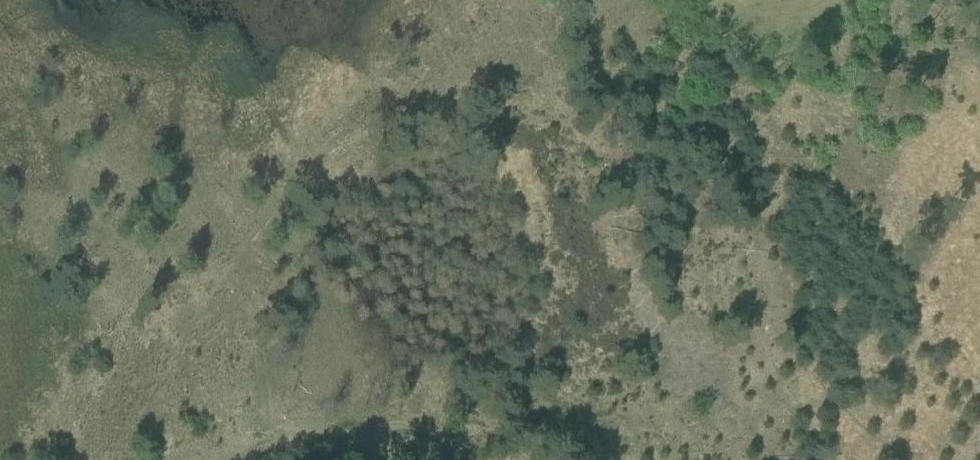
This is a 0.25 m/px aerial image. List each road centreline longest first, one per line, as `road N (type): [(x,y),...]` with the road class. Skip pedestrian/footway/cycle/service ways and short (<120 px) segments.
road 1 (track): [(231,459),(276,427),(427,414),(496,459)]

